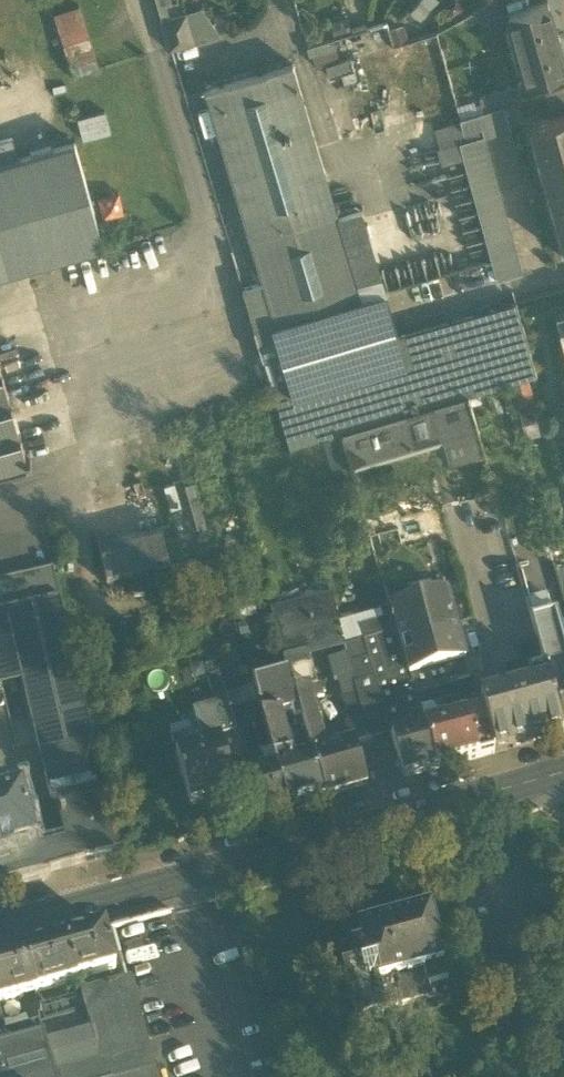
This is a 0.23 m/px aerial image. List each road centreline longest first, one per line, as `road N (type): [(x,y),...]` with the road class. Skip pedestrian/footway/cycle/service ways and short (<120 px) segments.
road 1 (secondary): [(0,931),(563,772)]

